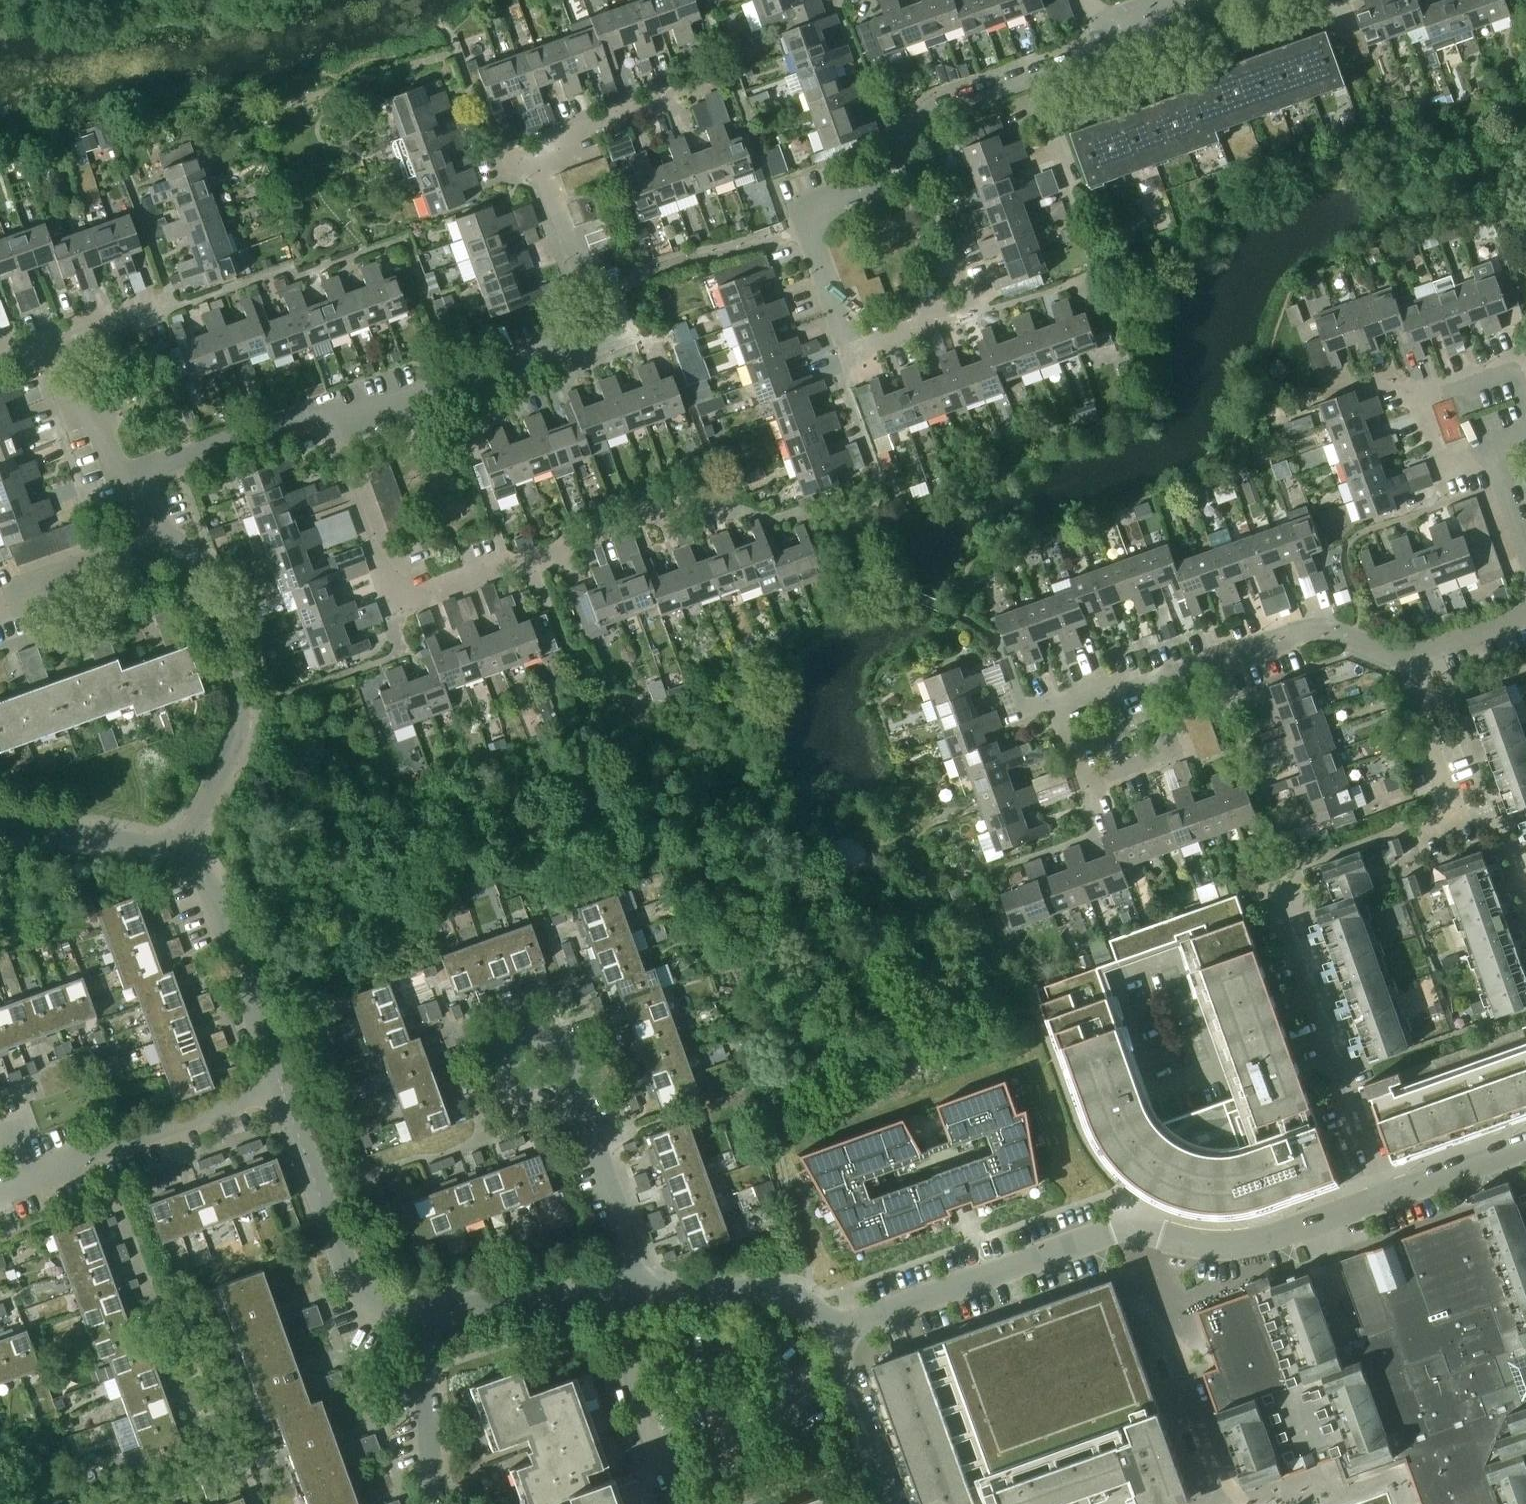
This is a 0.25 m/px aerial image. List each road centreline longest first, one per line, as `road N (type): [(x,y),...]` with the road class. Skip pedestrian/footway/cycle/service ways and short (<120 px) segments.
road 1 (residential): [(949,251),(969,309),(852,353),(803,209),(881,178),(933,111),(1088,54),(1161,0)]
road 2 (residential): [(828,1332),(1130,1223),(1163,1240),(1214,1247),(1525,1146)]
road 3 (residential): [(322,408),(354,421),(619,329),(601,279),(577,265),(534,145),(720,73)]
road 4 (residential): [(811,506),(776,519),(699,498),(396,602),(322,408)]
road 5 (residential): [(178,848),(237,727),(234,683),(131,481),(322,408)]
road 6 (residential): [(1149,681),(1311,630),(1399,657),(1525,612)]
road 7 (residential): [(279,1084),(37,1171),(5,1162)]
road 8 (residential): [(424,1309),(380,1299),(344,1270),(279,1084)]
road 9 (residential): [(279,1084),(209,886),(178,848)]
road 10 (residential): [(635,1293),(627,1235),(570,1082),(542,1062)]
road 11 (residential): [(1525,407),(1514,372),(1419,403),(1438,459),(1490,442)]
road 12 (residential): [(1149,681),(1173,751),(1087,782),(1061,710)]
road 13 (residential): [(635,1293),(424,1309)]
road 14 (residential): [(828,1332),(802,1299),(760,1287),(635,1293)]
road 15 (residential): [(430,1503),(424,1309)]
road 16 (residential): [(893,1503),(828,1332)]
road 17 (residential): [(178,848),(0,819)]

